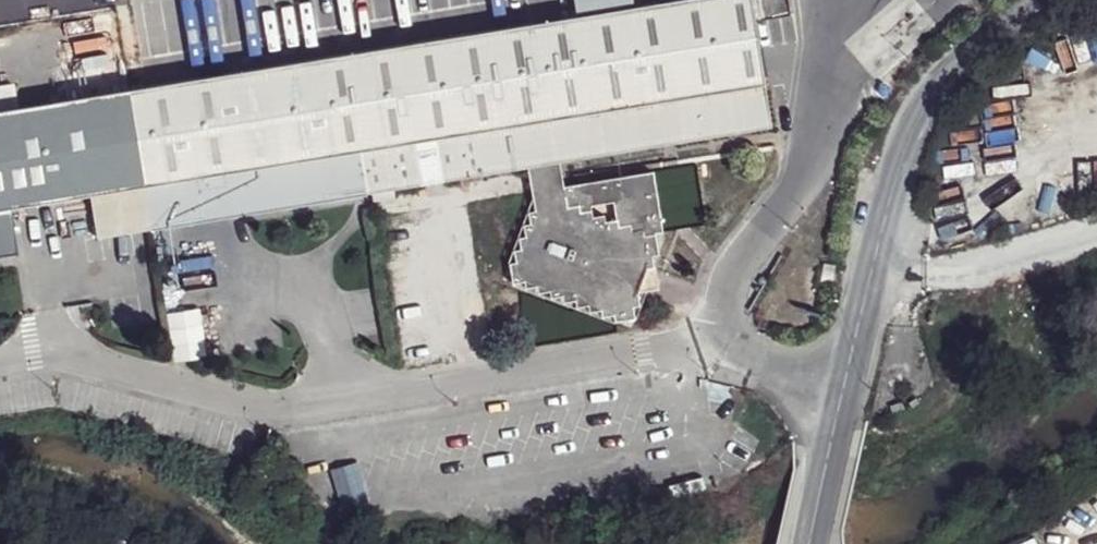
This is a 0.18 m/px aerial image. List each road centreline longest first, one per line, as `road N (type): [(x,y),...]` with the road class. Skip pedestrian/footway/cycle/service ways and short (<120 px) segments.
road 1 (unclassified): [(1037,0),(935,83),(906,132),(842,390),(817,543)]

